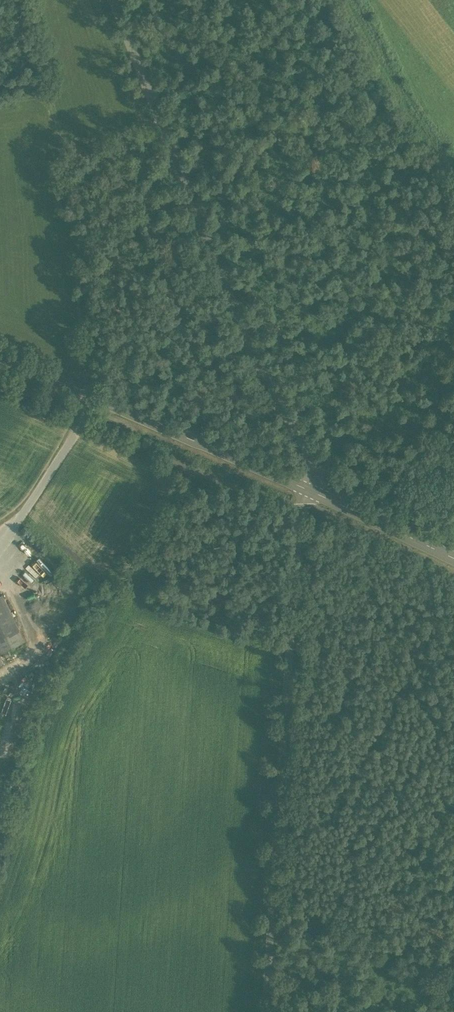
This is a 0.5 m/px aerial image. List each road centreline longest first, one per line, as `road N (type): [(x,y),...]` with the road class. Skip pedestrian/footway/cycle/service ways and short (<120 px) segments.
road 1 (unclassified): [(115,0),(304,448),(305,489)]
road 2 (unclassified): [(263,1011),(305,489)]
road 3 (tertiary): [(0,354),(305,489)]
road 4 (tertiary): [(305,489),(453,558)]

